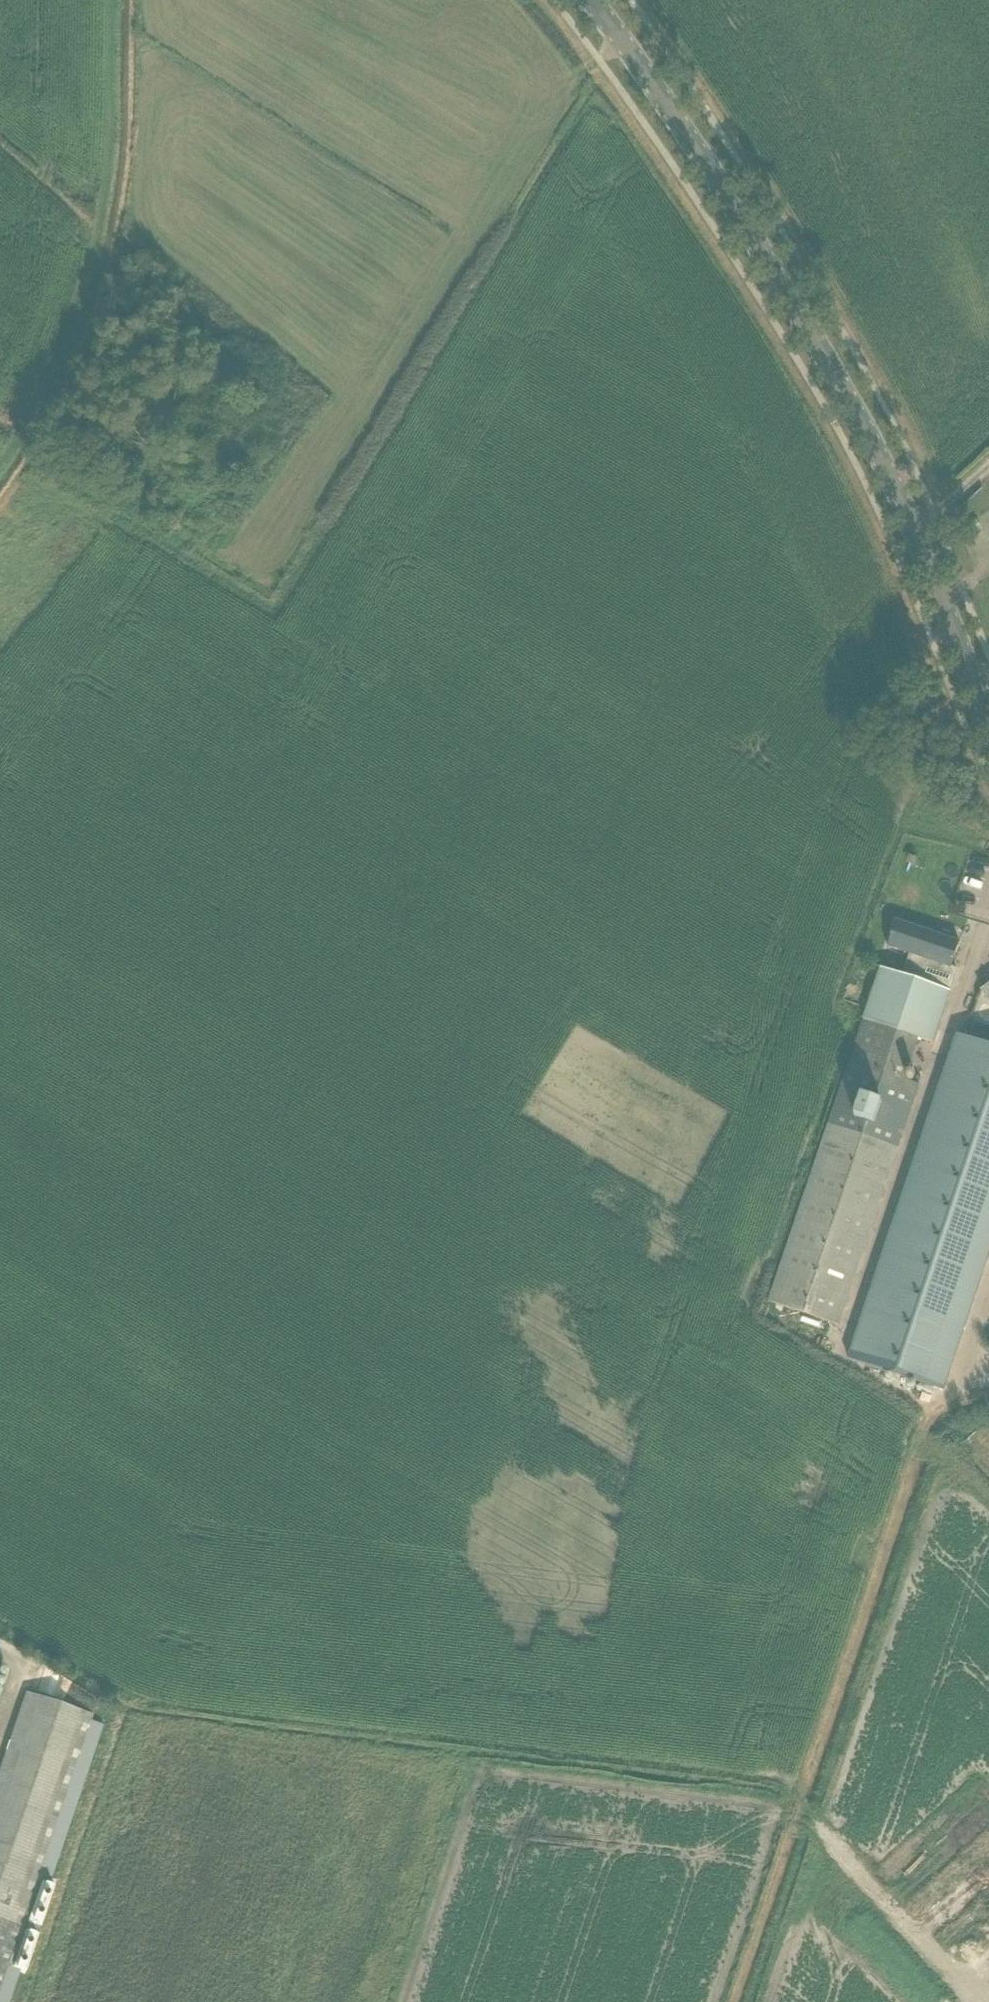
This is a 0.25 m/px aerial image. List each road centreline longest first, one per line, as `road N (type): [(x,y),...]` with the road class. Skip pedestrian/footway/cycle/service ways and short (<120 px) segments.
road 1 (tertiary): [(988,707),(857,415),(623,44),(586,0)]

